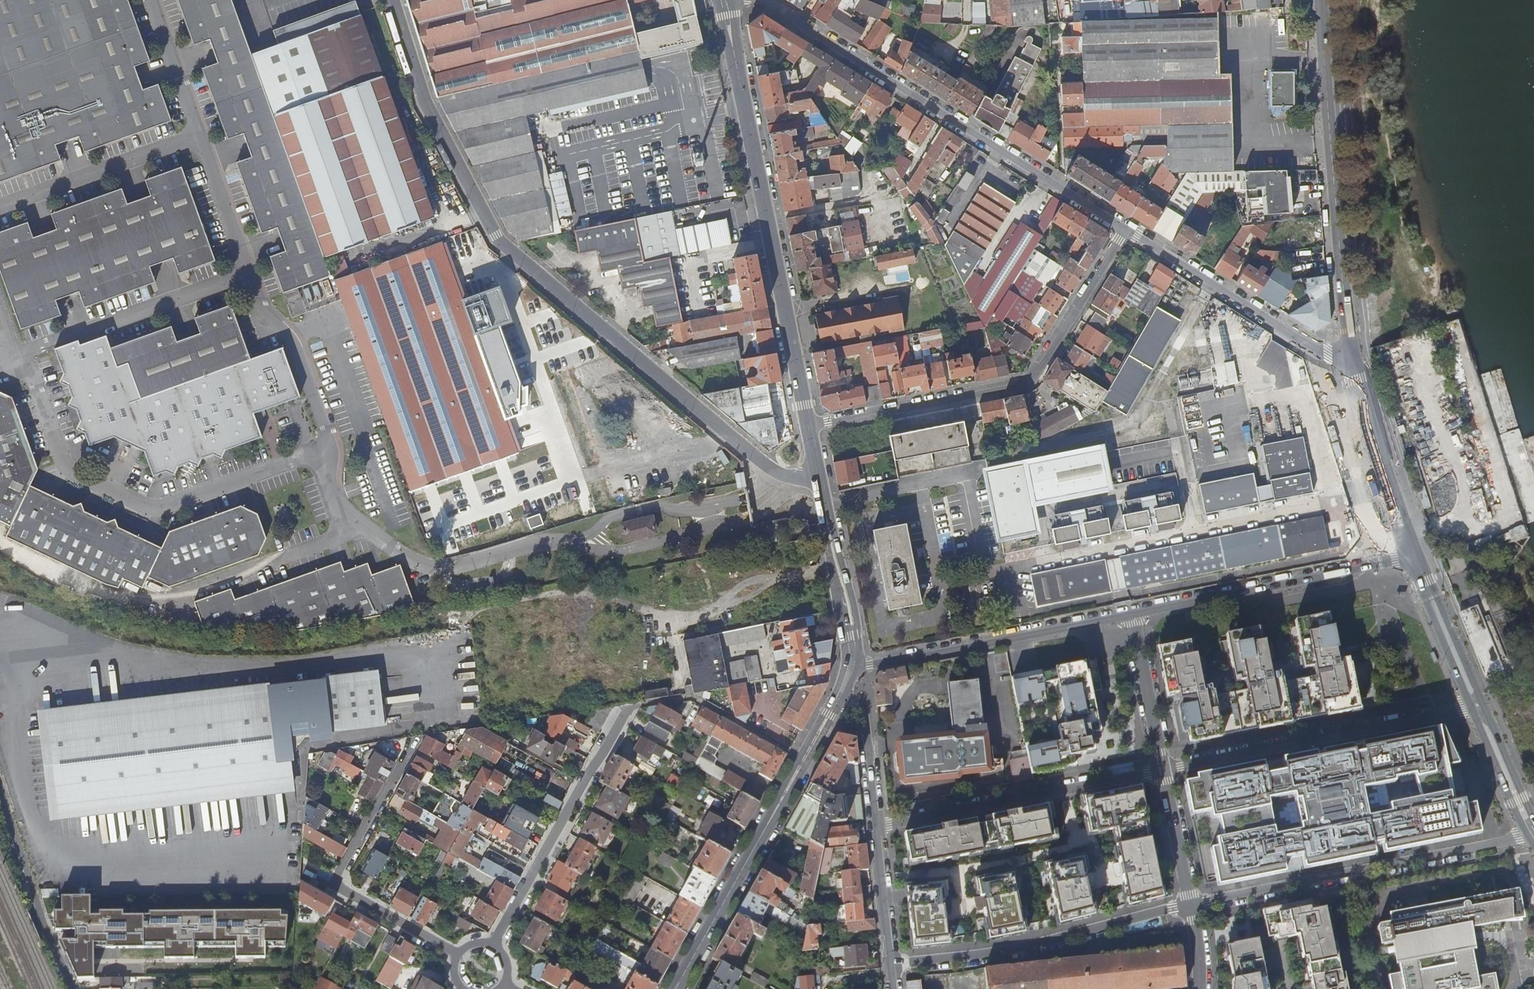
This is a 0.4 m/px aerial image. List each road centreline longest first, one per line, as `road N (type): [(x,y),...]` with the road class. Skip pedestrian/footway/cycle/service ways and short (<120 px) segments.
road 1 (unclassified): [(818,480),(791,480),(752,458),(499,241),(422,102),(393,0)]
road 2 (residential): [(754,0),(1124,230)]
road 3 (secondary): [(808,426),(723,0)]
road 4 (residential): [(1124,230),(1036,377),(1020,387),(808,426)]
road 5 (secondary): [(1353,376),(1322,0)]
road 6 (residential): [(1533,831),(1192,905)]
road 7 (secondary): [(837,702),(673,988)]
road 8 (residential): [(1476,706),(1163,771)]
road 9 (residential): [(1192,905),(1101,928),(889,961)]
road 10 (residential): [(877,829),(1163,771)]
road 11 (unclassified): [(1132,613),(1417,558)]
road 12 (unclassified): [(852,667),(1132,613)]
road 13 (residential): [(492,949),(630,708)]
road 14 (residential): [(1124,230),(1353,376)]
road 15 (residential): [(71,988),(40,922),(0,795)]
road 16 (secondary): [(1417,558),(1353,376)]
road 17 (secondary): [(852,667),(848,614),(818,480)]
road 18 (residential): [(1132,613),(1163,771)]
road 19 (secondary): [(1476,706),(1417,558)]
road 20 (residential): [(402,758),(329,886)]
road 21 (residential): [(329,886),(458,957)]
road 22 (residential): [(877,829),(863,718),(837,702)]
road 23 (secondary): [(1533,831),(1476,706)]
road 24 (residential): [(1163,771),(1192,905)]
road 25 (residential): [(889,961),(877,829)]

